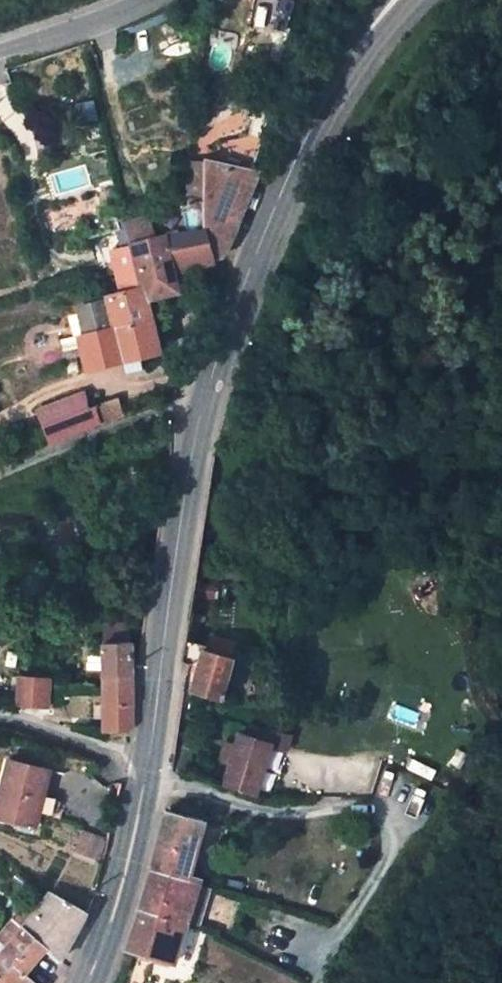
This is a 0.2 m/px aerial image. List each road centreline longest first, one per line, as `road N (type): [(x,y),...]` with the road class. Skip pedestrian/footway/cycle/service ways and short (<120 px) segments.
road 1 (secondary): [(209,397),(194,441),(124,891),(92,982)]
road 2 (secondary): [(398,0),(373,27),(253,268),(209,397)]
road 3 (residential): [(209,397),(0,474)]
road 4 (residential): [(117,0),(0,46)]

